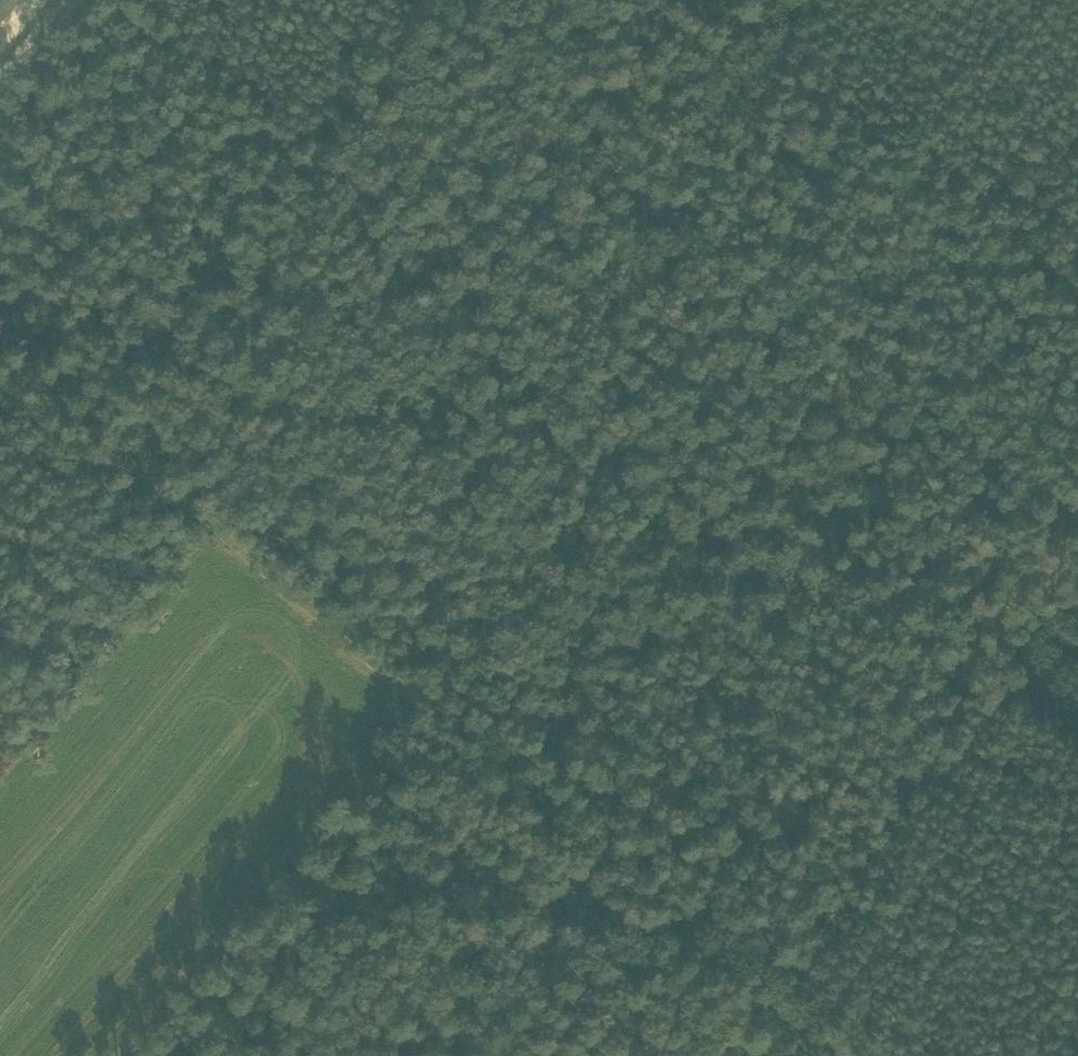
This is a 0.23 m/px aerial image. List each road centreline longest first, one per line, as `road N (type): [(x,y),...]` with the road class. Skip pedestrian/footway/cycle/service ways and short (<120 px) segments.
road 1 (track): [(856,1055),(0,351)]

